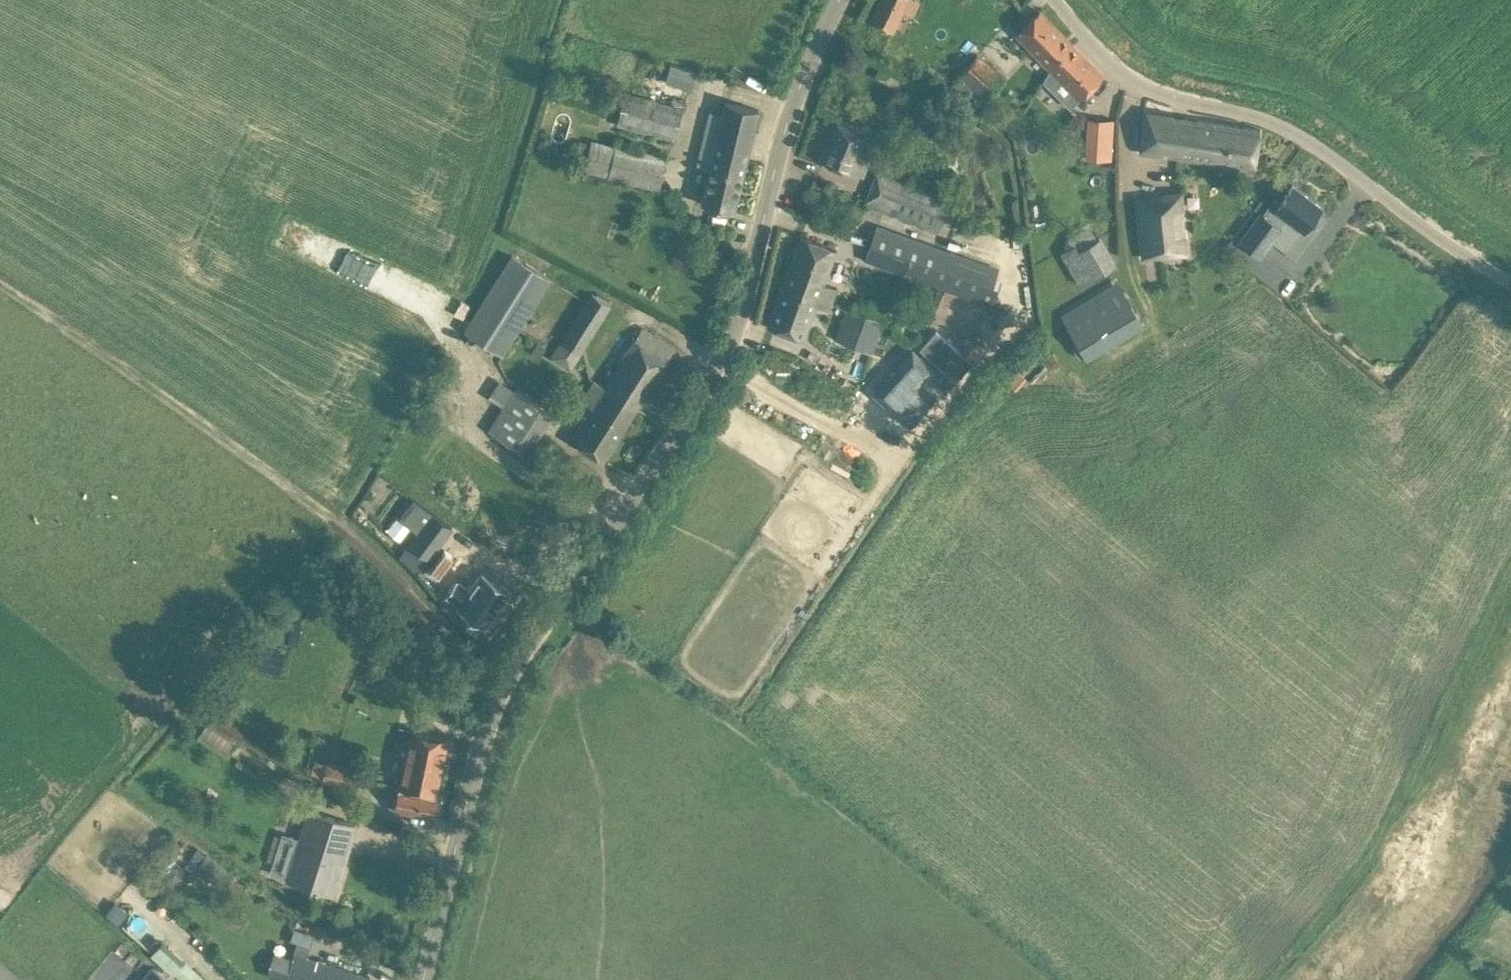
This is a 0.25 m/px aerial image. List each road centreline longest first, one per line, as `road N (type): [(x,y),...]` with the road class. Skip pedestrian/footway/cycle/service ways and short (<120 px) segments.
road 1 (unclassified): [(413,979),(481,732),(711,367),(800,84),(841,0)]
road 2 (track): [(500,692),(345,525),(0,299)]
road 3 (unclassified): [(1510,277),(1255,104),(1169,91),(1110,64),(1061,0)]

